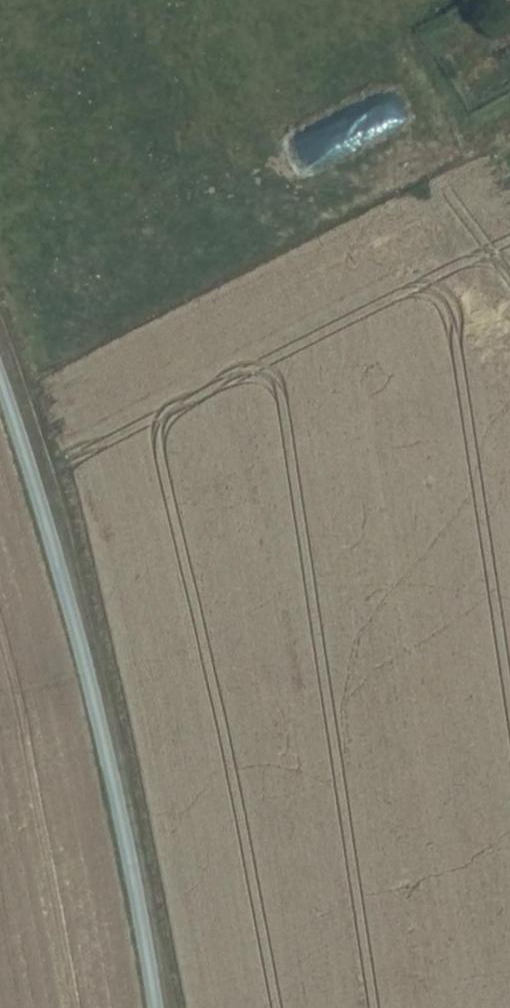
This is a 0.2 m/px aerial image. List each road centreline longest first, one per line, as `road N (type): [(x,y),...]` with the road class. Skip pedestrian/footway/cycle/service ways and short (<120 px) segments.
road 1 (track): [(197,1007),(182,902),(86,530),(0,272)]
road 2 (unclassified): [(0,394),(57,562),(141,914),(155,1007)]

